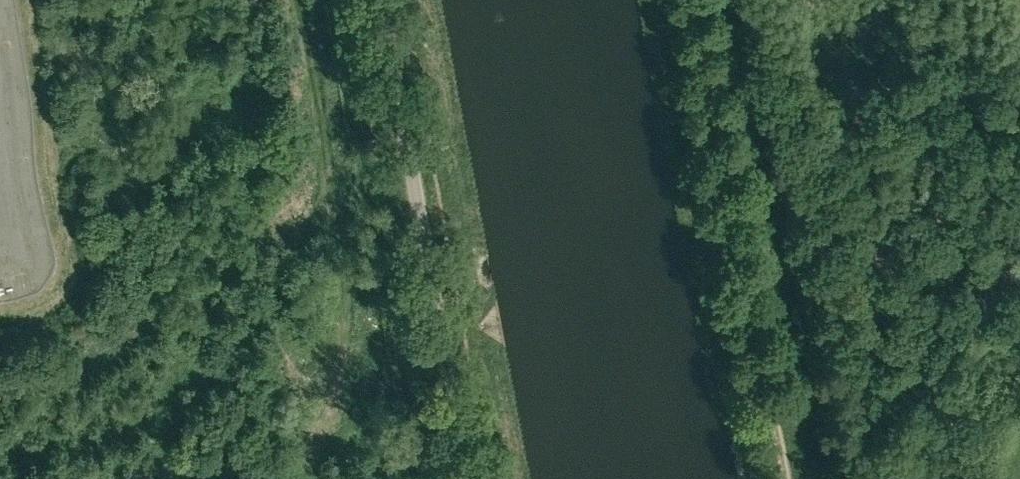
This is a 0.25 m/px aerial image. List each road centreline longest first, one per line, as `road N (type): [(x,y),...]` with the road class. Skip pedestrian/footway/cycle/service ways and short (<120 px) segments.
road 1 (track): [(790,478),(697,0)]
road 2 (unclassified): [(467,478),(383,0)]

